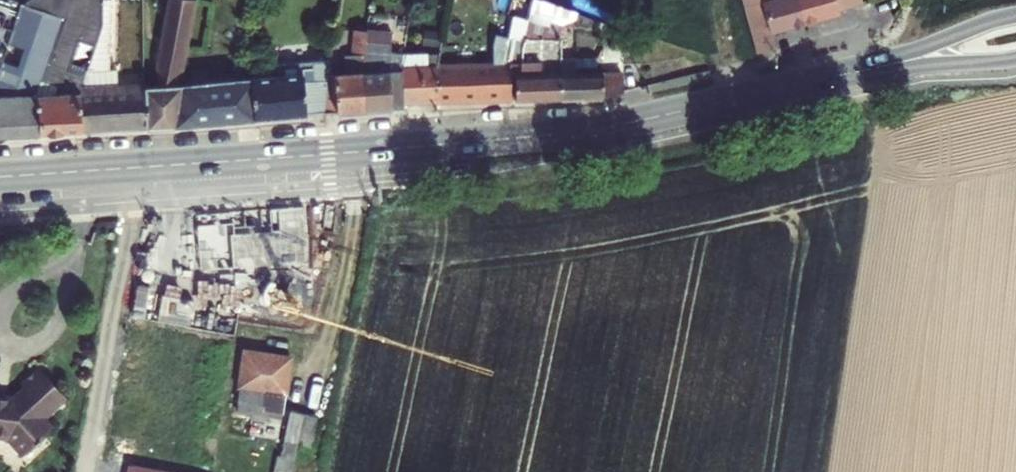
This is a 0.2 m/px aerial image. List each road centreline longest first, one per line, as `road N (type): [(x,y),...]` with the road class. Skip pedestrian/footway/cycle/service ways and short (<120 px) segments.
road 1 (primary): [(0,177),(576,132),(864,68)]
road 2 (track): [(864,68),(869,190),(834,471)]
road 3 (primary): [(1015,14),(864,68)]
road 4 (primary): [(864,68),(1015,59)]

